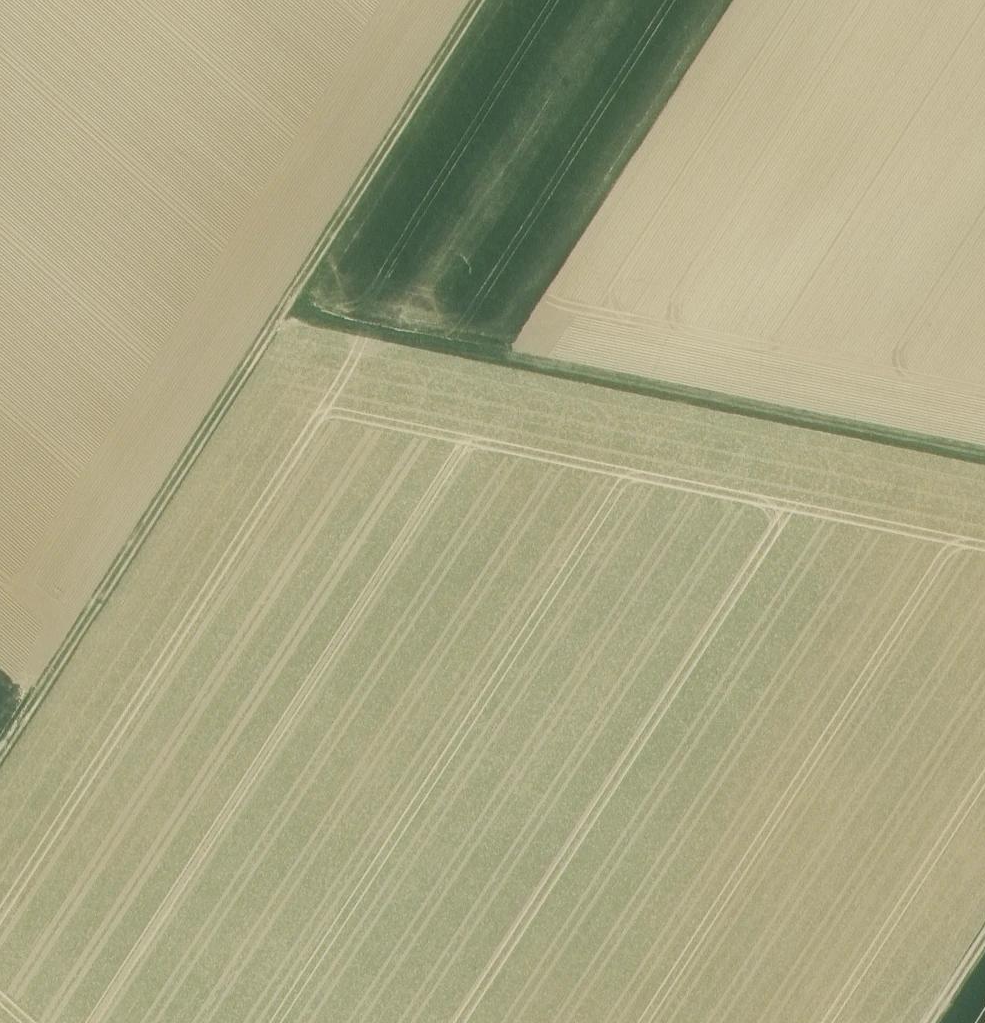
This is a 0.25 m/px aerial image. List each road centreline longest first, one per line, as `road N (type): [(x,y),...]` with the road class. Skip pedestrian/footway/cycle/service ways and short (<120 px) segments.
road 1 (track): [(483,0),(0,756)]
road 2 (track): [(284,314),(984,459)]

